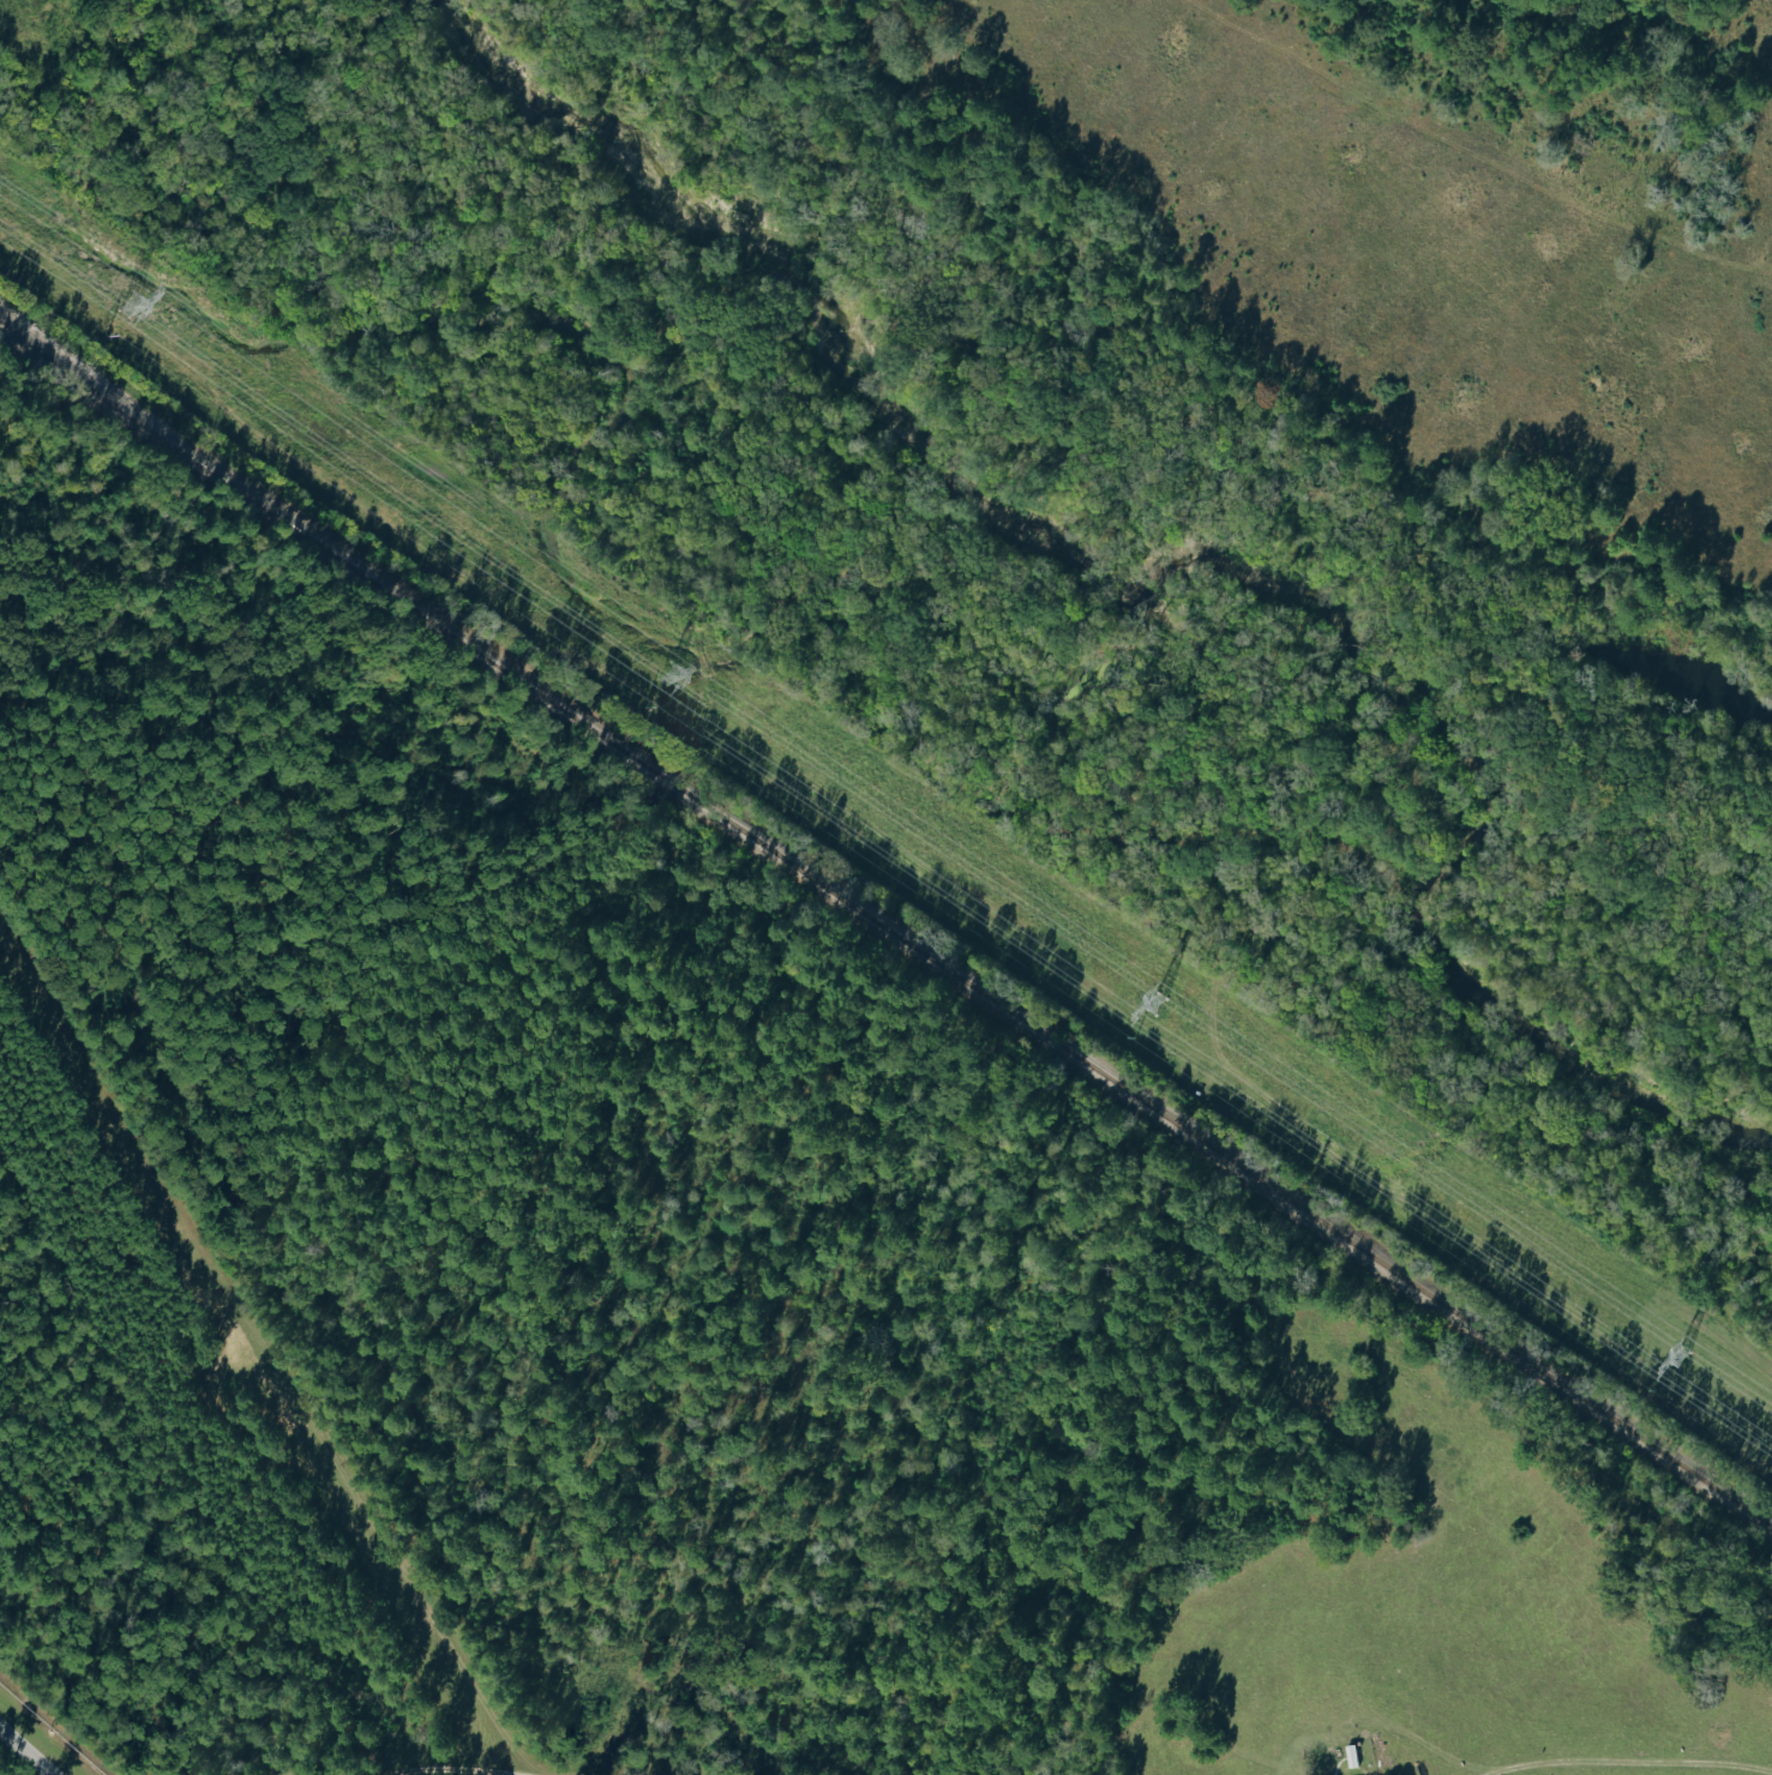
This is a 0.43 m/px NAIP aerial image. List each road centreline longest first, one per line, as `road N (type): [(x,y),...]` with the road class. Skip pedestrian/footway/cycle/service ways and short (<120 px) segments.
road 1 (track): [(1501,1774),(1514,1767),(1592,1761),(1771,1771)]
road 2 (track): [(382,1774),(413,1768),(515,1774)]

